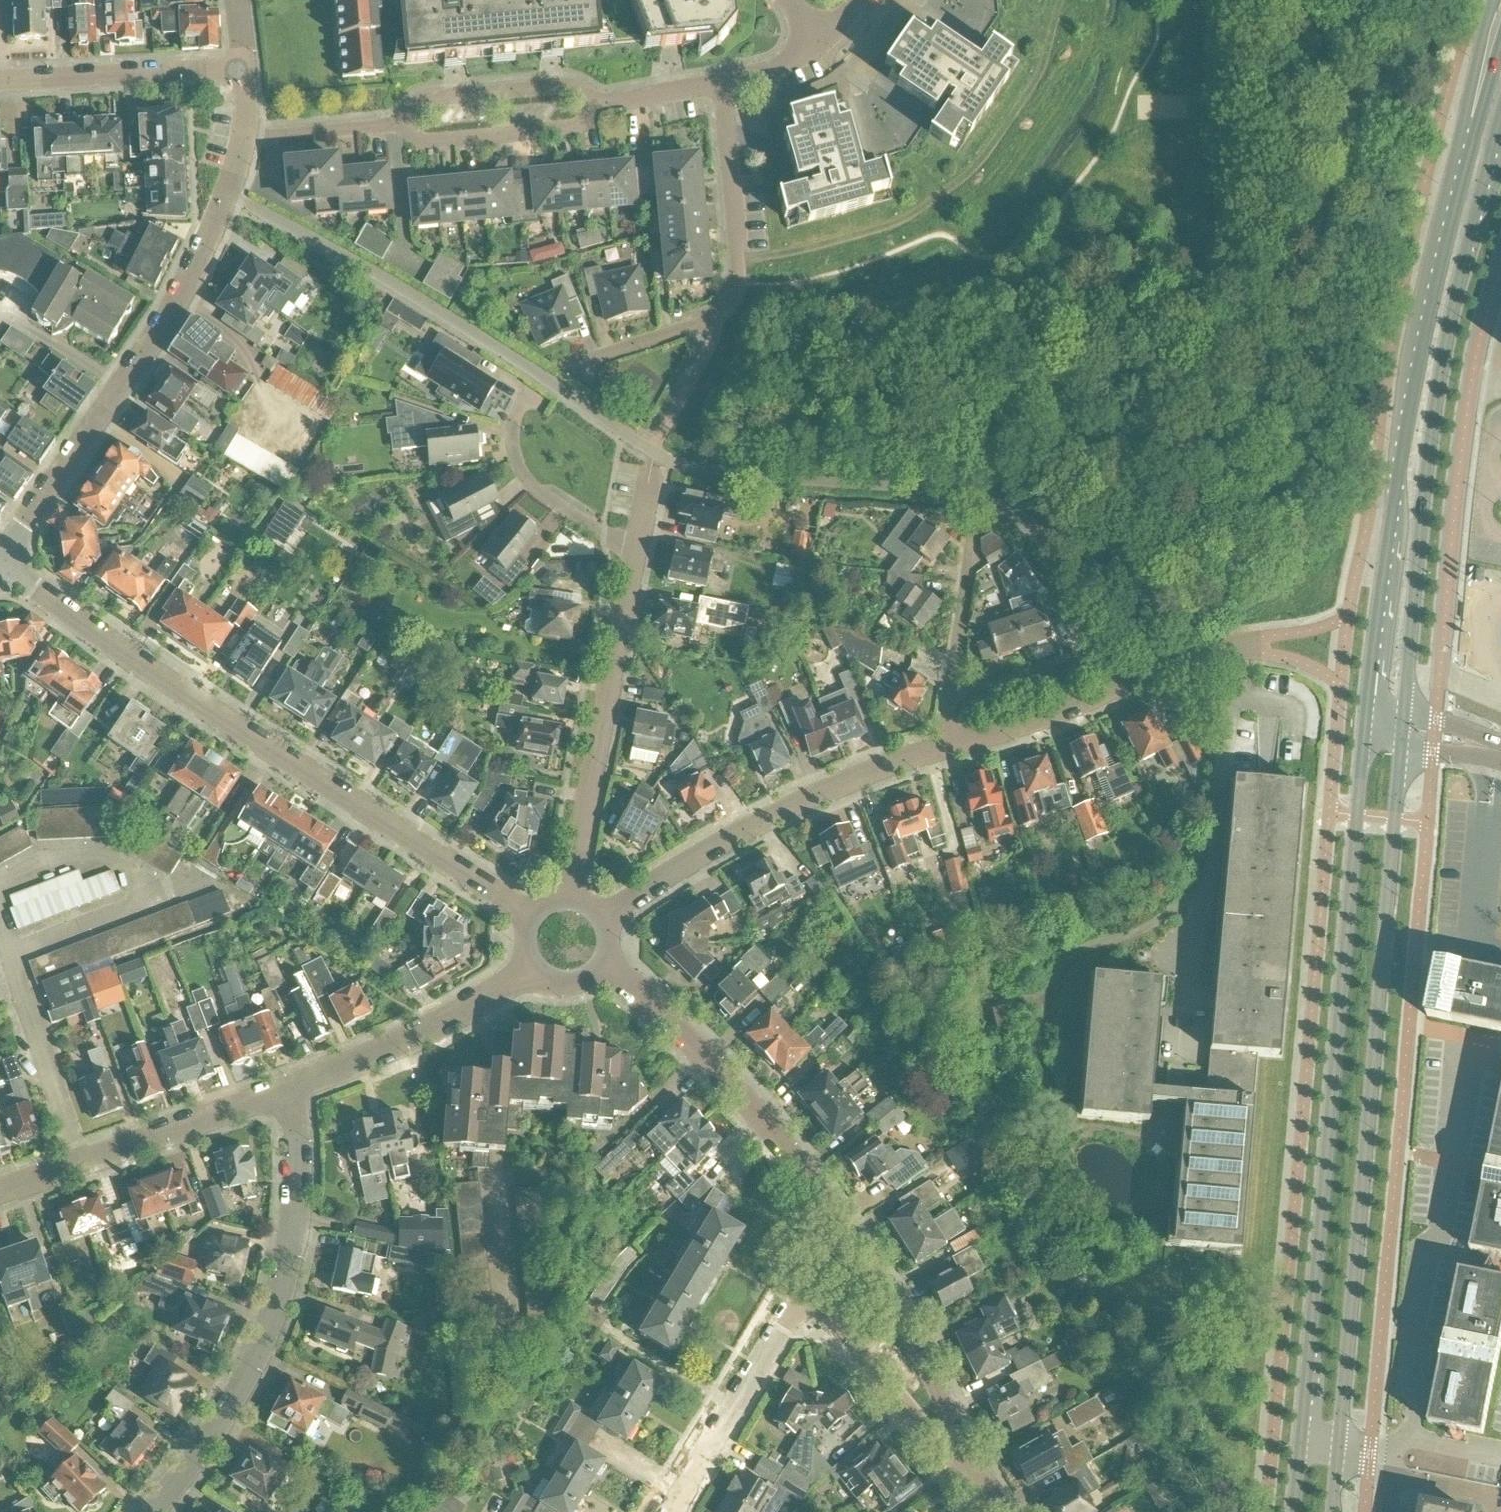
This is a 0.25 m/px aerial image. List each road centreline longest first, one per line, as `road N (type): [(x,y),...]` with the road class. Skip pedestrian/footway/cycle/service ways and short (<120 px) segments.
road 1 (primary): [(1368,726),(1294,1511)]
road 2 (primary): [(1332,1511),(1400,745)]
road 3 (residential): [(530,917),(0,572)]
road 4 (primary): [(1470,152),(1402,447),(1368,726)]
road 5 (primary): [(1402,717),(1438,385),(1498,144)]
road 6 (residential): [(242,140),(187,283),(0,558)]
road 7 (residential): [(284,1091),(298,1146),(296,1203),(264,1342),(152,1511)]
road 8 (residential): [(1439,673),(1465,426),(1500,270)]
road 9 (residential): [(567,370),(716,324),(730,311),(740,262),(725,84)]
road 10 (residential): [(604,917),(757,824),(944,746)]
road 11 (residential): [(1229,703),(1186,1062)]
road 12 (residential): [(839,1227),(766,1125),(606,962)]
road 13 (residential): [(635,561),(568,898)]
road 14 (residential): [(944,746),(1080,703),(1162,661),(1233,646)]
road 15 (residential): [(968,1481),(948,1410),(871,1268),(839,1227)]
road 16 (residential): [(531,967),(430,1029),(284,1091)]
road 17 (residential): [(668,1511),(803,1287)]
road 18 (residential): [(968,1481),(803,1287)]
road 19 (residential): [(246,72),(0,84)]
road 20 (residential): [(635,561),(523,481),(515,428),(527,398)]
road 21 (residential): [(82,1162),(7,953)]
road 22 (residential): [(401,124),(424,144),(575,133),(598,107)]
road 23 (residential): [(284,1091),(82,1162)]
road 24 (residential): [(598,107),(568,89),(421,102),(401,124)]
road 25 (residential): [(944,746),(972,540)]
road 26 (residential): [(0,883),(104,856),(131,877),(140,903)]
road 27 (residential): [(242,140),(401,124)]
road 28 (primary): [(1493,0),(1466,104),(1470,152)]
road 29 (residential): [(7,953),(140,903)]
road 30 (residential): [(598,107),(725,84)]

